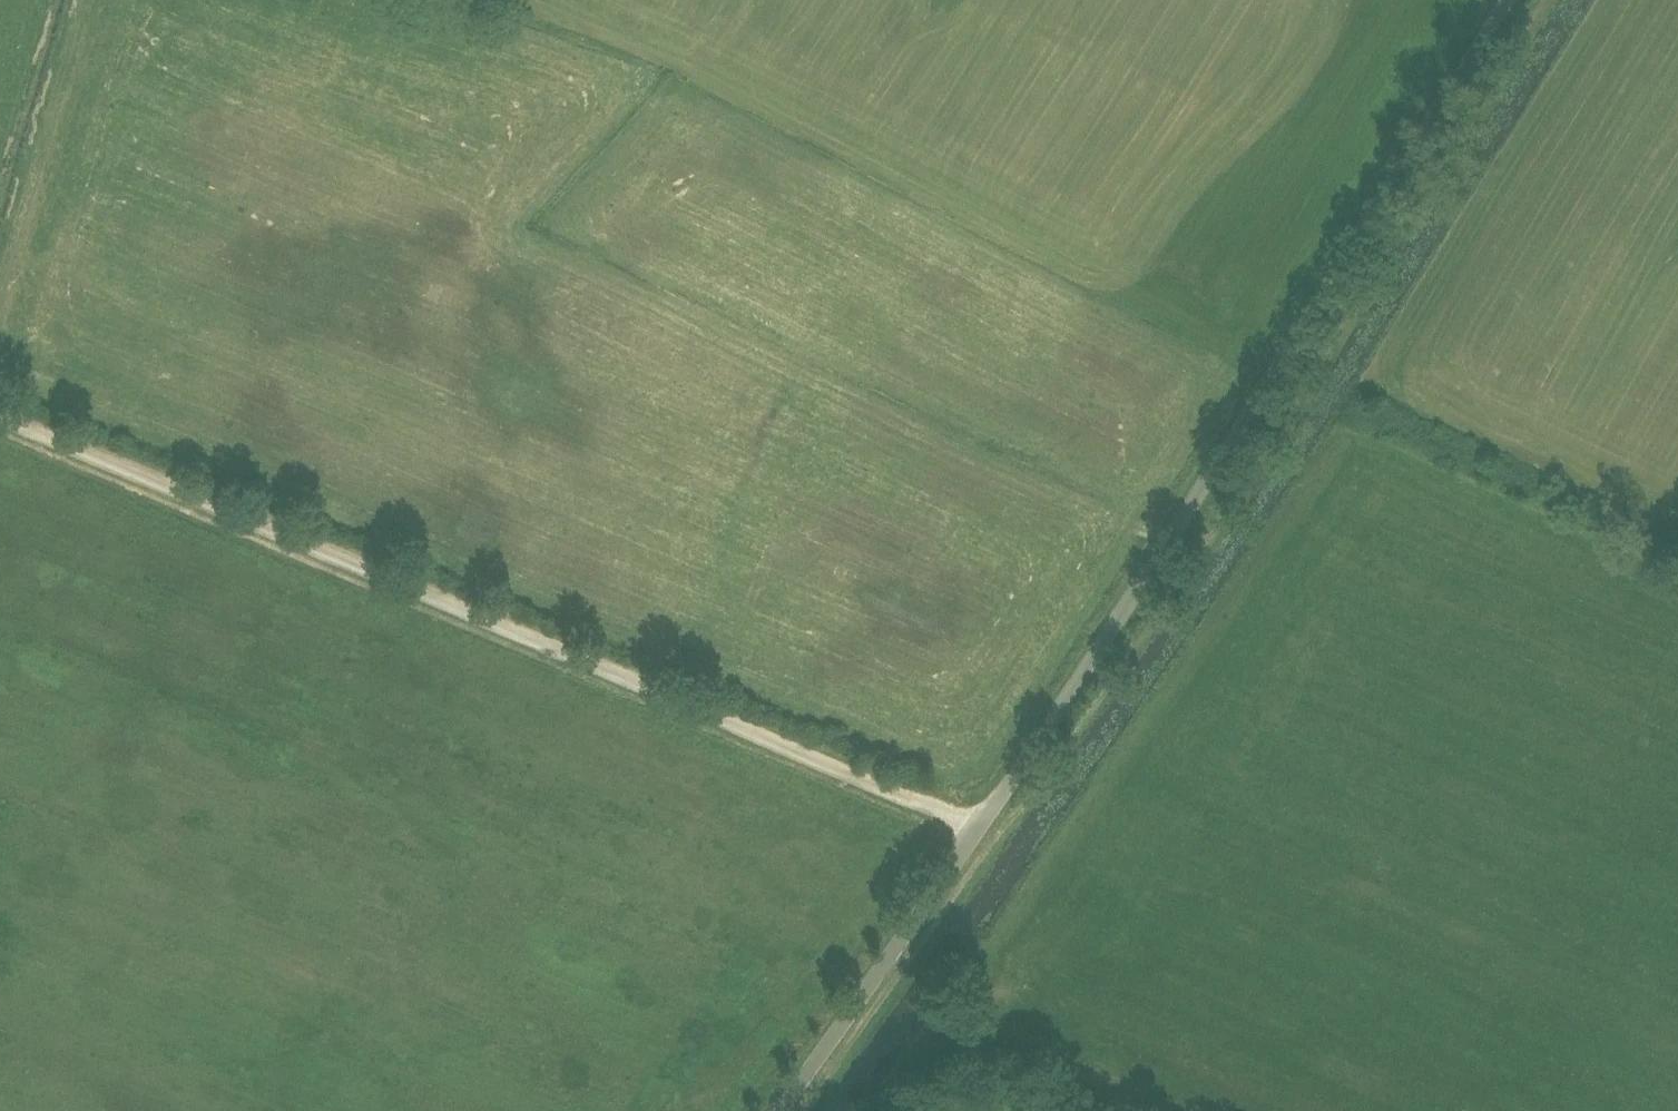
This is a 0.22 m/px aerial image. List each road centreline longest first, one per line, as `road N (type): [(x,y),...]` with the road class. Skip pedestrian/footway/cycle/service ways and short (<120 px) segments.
road 1 (unclassified): [(778,1110),(940,887),(1510,0)]
road 2 (track): [(0,410),(978,824)]

